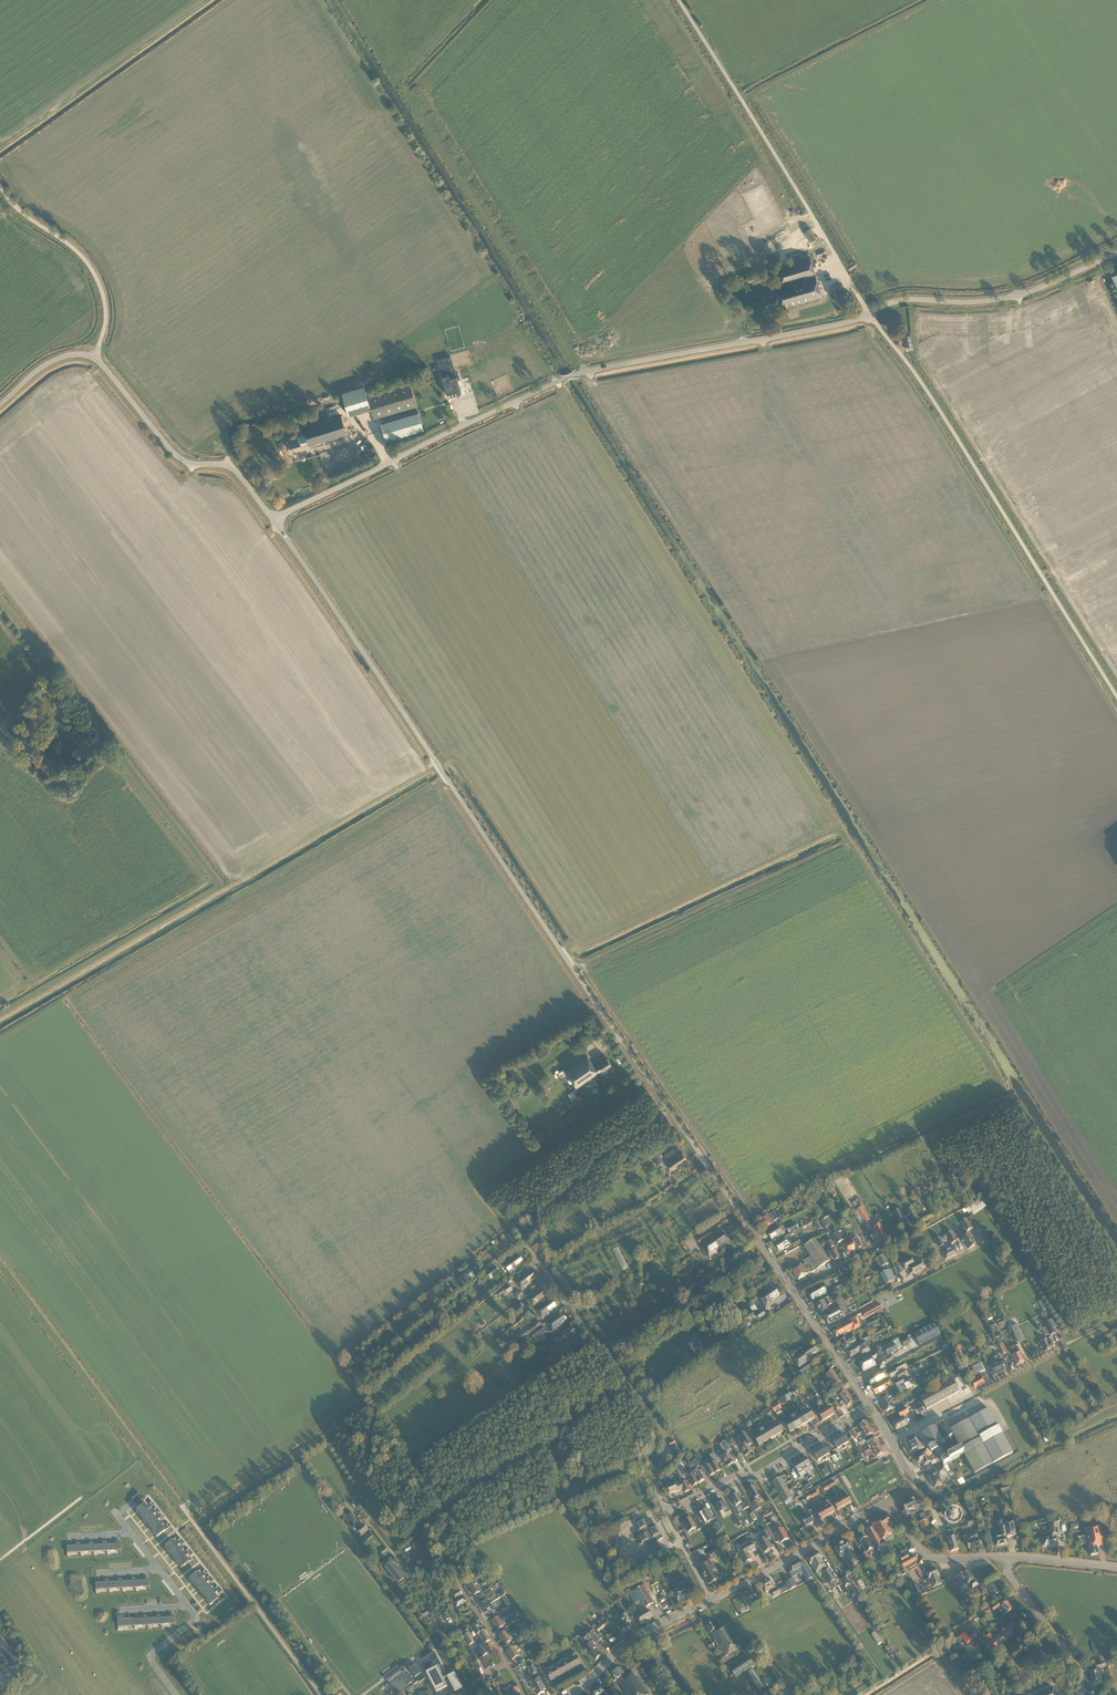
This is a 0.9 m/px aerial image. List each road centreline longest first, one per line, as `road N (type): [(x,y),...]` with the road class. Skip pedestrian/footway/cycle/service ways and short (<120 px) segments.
road 1 (unclassified): [(793,1291),(273,520)]
road 2 (unclassified): [(273,520),(577,374),(843,324),(869,312)]
road 3 (unclassified): [(869,312),(678,0)]
road 4 (residential): [(666,1512),(656,1488),(663,1433),(515,1229)]
road 5 (unclassified): [(869,312),(910,299),(1016,295),(1116,252)]
road 6 (unclassified): [(273,520),(229,467),(177,458),(95,357)]
road 7 (residential): [(524,1694),(449,1563),(409,1572),(375,1529)]
road 8 (residential): [(666,1512),(735,1476),(756,1475),(870,1407)]
road 9 (unclassified): [(95,357),(105,311),(90,266),(0,187)]
road 10 (tertiary): [(711,1600),(871,1510),(890,1511)]
road 11 (residential): [(890,1439),(1059,1348)]
road 12 (tertiary): [(571,1694),(635,1640),(711,1600)]
road 13 (residential): [(821,1333),(967,1254)]
road 14 (tertiary): [(1081,1694),(1076,1664),(1002,1558)]
road 15 (tertiary): [(1002,1558),(931,1557),(890,1511)]
road 16 (residential): [(793,1291),(909,1230)]

